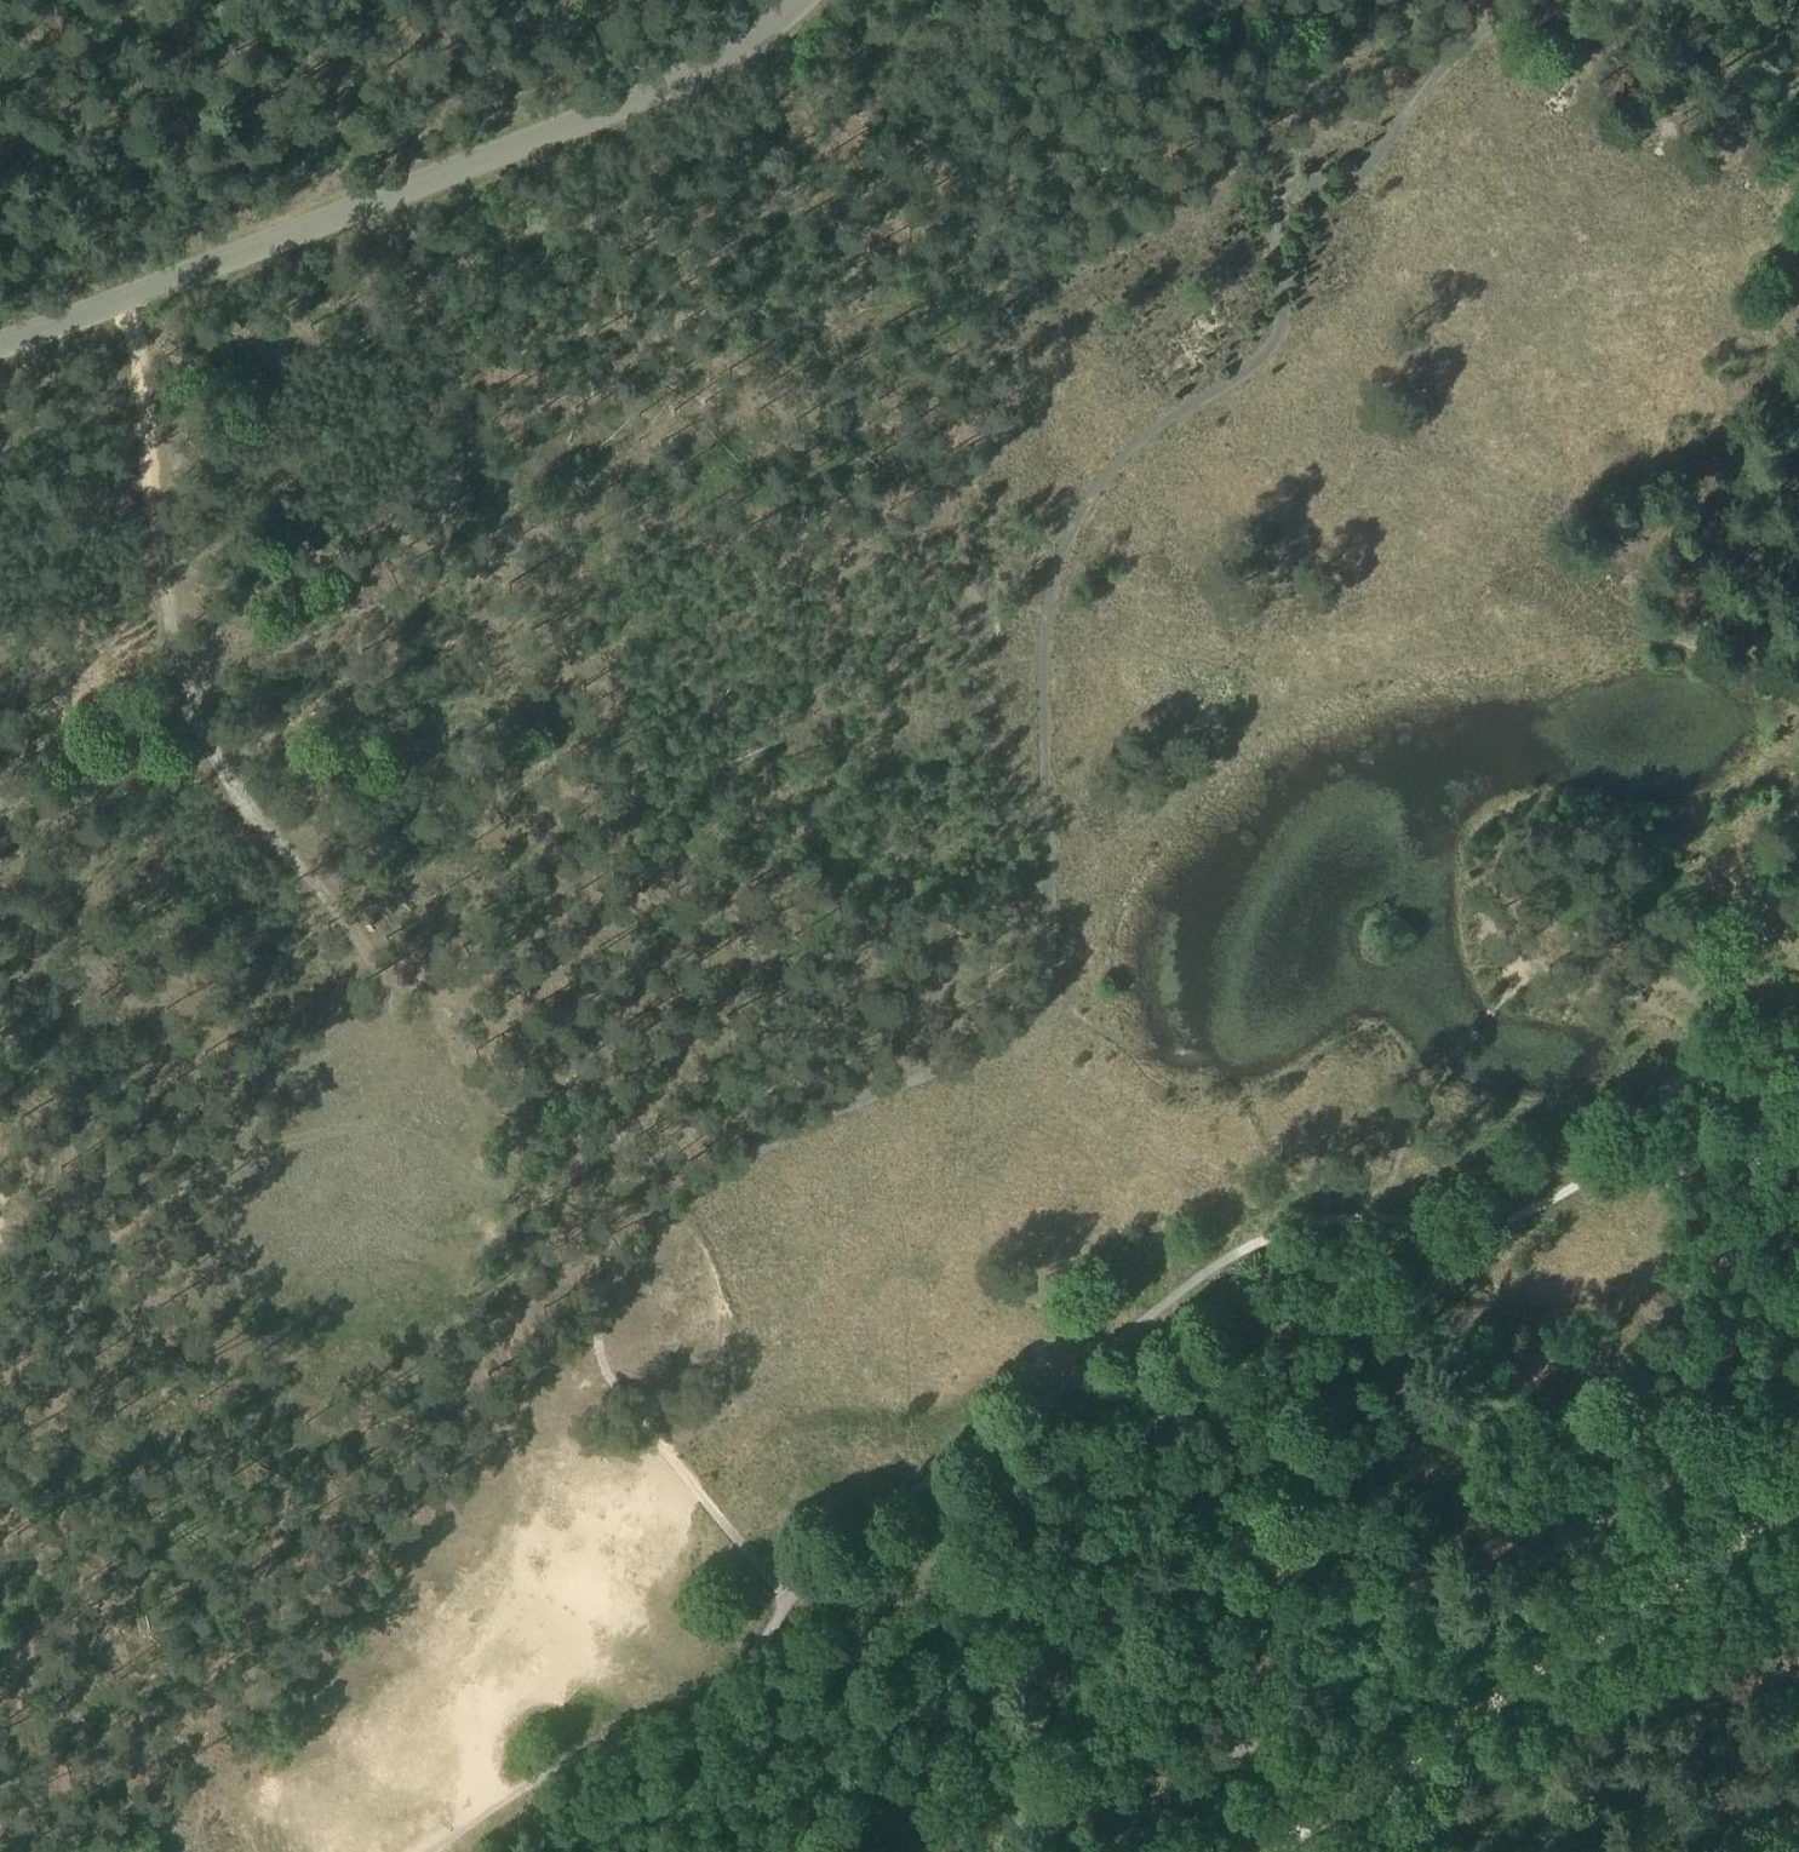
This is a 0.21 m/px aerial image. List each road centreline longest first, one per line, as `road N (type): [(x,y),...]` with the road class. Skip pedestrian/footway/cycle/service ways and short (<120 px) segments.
road 1 (unclassified): [(0,341),(126,300),(709,68),(773,31),(804,0)]
road 2 (track): [(1248,1851),(1798,1499)]
road 3 (track): [(1689,1066),(1742,1112),(1765,1215),(1758,1408),(1749,1422)]

